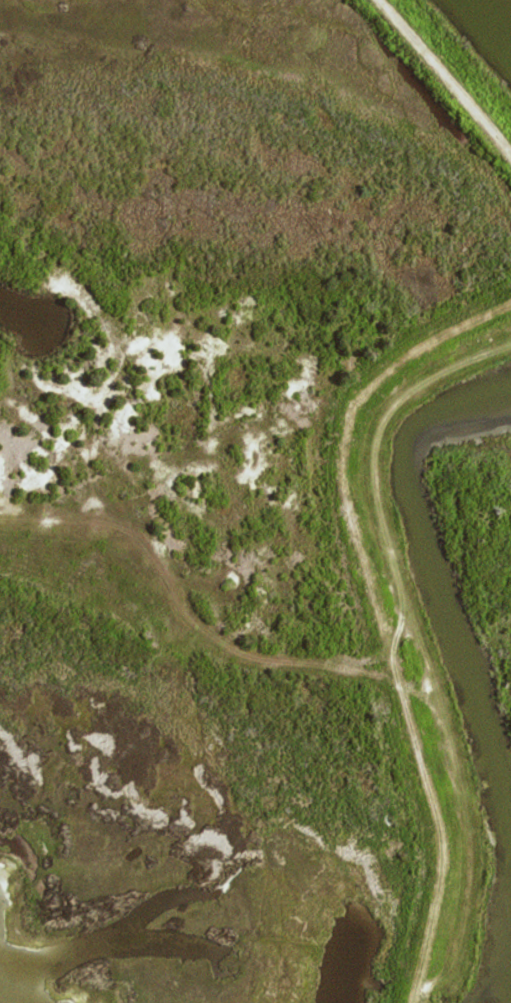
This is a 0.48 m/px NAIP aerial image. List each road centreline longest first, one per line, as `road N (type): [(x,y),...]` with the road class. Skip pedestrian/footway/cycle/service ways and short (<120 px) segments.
road 1 (track): [(510,307),(420,347),(387,371),(359,399),(344,446),(348,506),(441,836),(412,1002)]
road 2 (track): [(0,507),(132,531),(186,609),(246,652),(394,664)]
road 3 (track): [(510,152),(382,0)]

